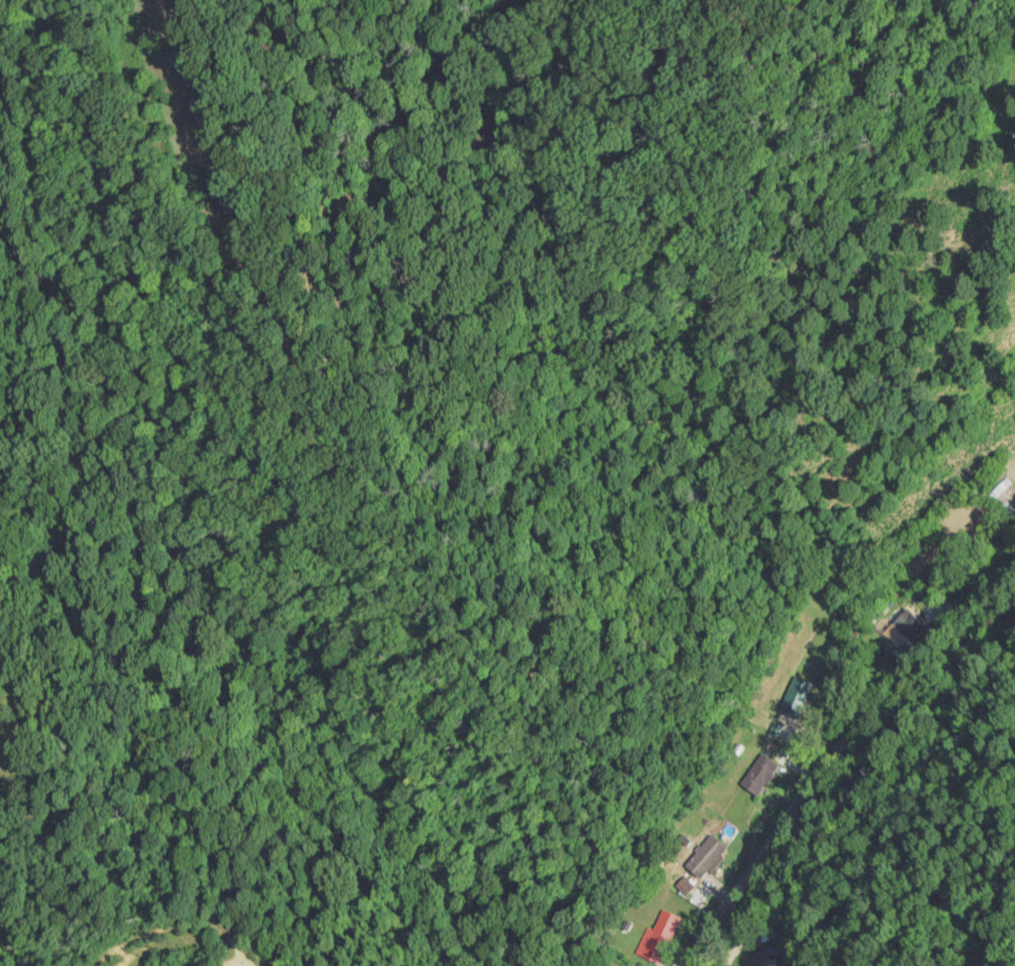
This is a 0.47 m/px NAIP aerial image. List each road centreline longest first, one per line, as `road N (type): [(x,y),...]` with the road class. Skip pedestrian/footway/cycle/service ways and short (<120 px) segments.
road 1 (tertiary): [(687,965),(704,928),(889,686),(966,604),(1014,567)]

